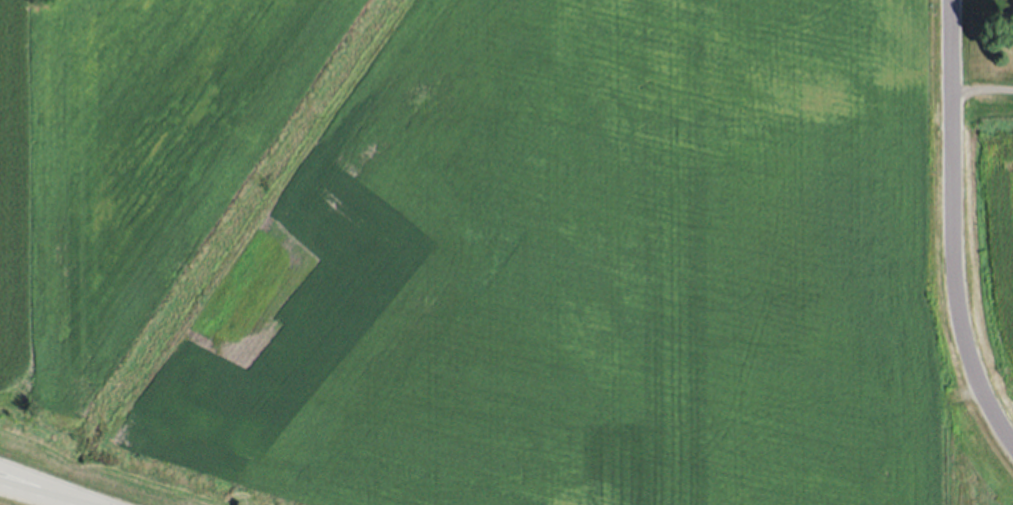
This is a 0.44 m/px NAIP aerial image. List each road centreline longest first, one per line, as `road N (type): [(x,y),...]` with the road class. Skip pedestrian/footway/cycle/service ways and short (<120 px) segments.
road 1 (residential): [(1012,450),(968,348),(954,0)]

